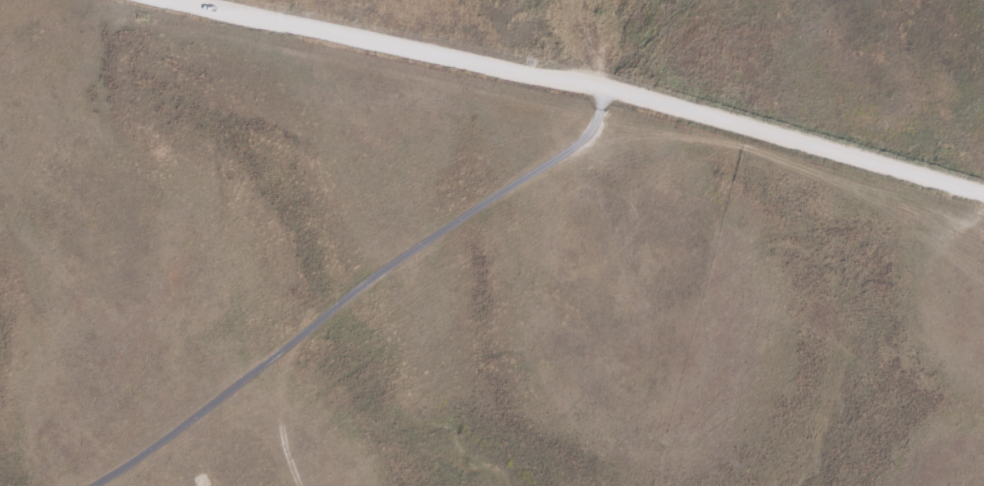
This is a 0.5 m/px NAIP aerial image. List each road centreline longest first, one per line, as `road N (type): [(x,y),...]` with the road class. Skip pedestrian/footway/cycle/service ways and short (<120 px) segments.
road 1 (residential): [(983,202),(614,95),(267,28),(181,0)]
road 2 (residential): [(94,485),(614,95)]

